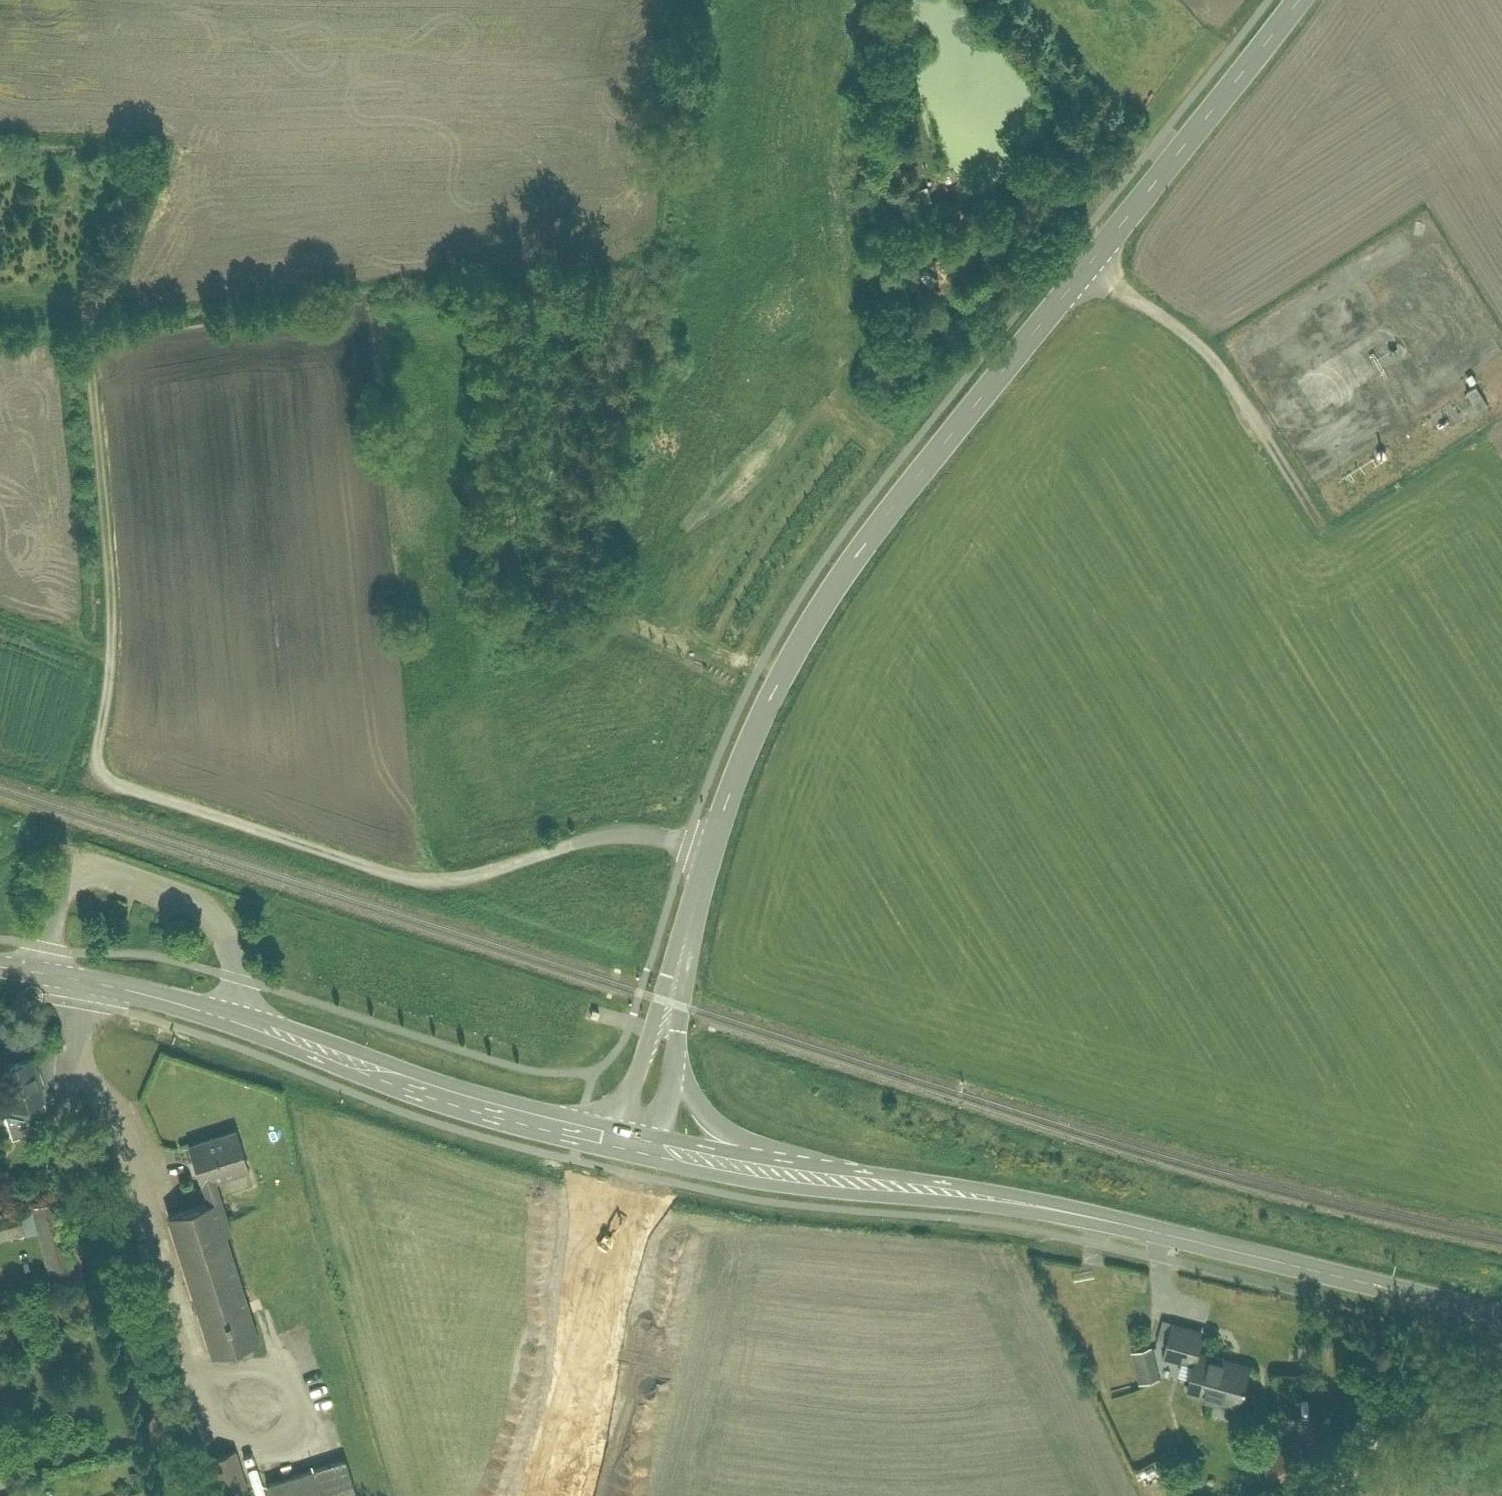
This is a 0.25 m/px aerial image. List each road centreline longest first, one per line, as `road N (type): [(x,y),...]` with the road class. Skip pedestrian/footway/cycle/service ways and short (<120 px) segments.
road 1 (tertiary): [(671,1007),(735,780),(809,628),(854,558),(1298,0)]
road 2 (track): [(101,776),(416,882),(485,877),(587,838),(646,837),(709,852)]
road 3 (secondary): [(1501,1312),(996,1200)]
road 4 (track): [(101,776),(111,581),(82,308)]
road 5 (secondary): [(996,1200),(724,1130),(688,1083),(671,1007)]
road 6 (secondary): [(996,1200),(639,1148)]
road 7 (unclassified): [(639,1148),(552,1495)]
road 8 (secondary): [(371,1070),(239,1022),(84,980)]
road 9 (secondary): [(371,1070),(639,1148)]
road 10 (tertiary): [(639,1148),(671,1007)]

